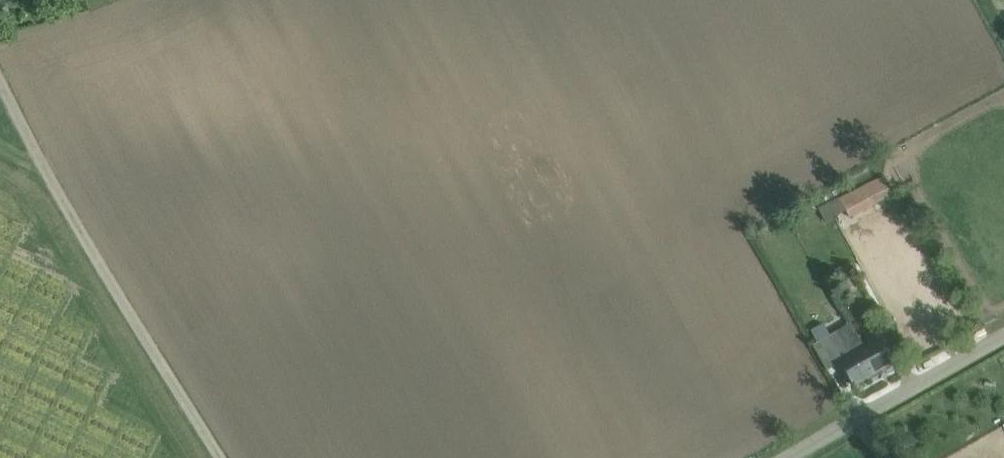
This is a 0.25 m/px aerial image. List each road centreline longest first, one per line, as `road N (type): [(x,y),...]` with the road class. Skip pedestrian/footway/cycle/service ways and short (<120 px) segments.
road 1 (unclassified): [(215,457),(28,155),(0,87)]
road 2 (unclassified): [(790,457),(1003,334)]

